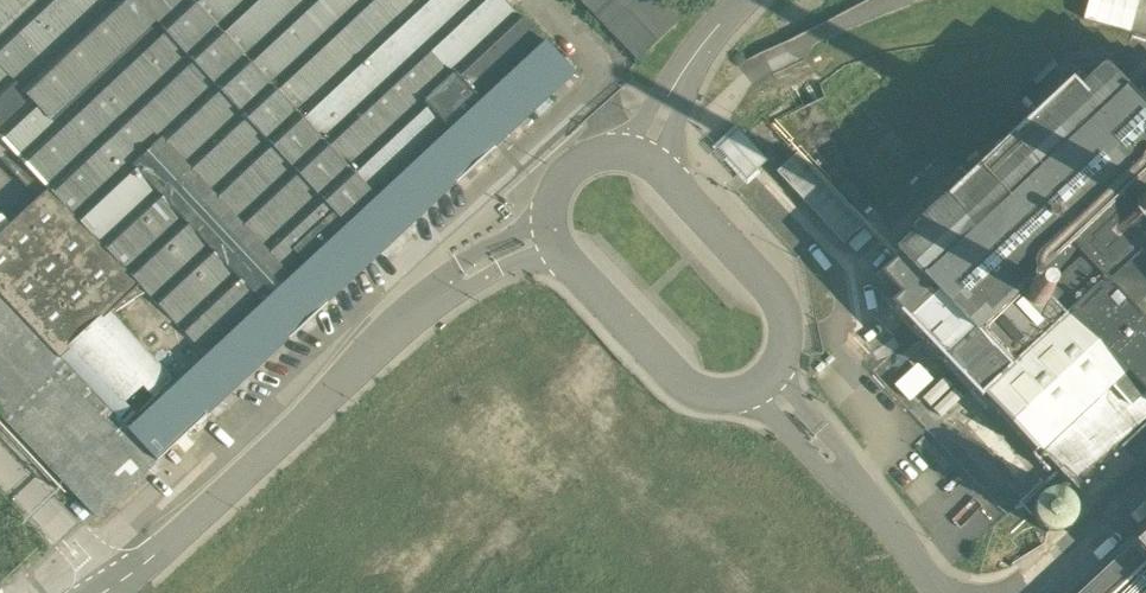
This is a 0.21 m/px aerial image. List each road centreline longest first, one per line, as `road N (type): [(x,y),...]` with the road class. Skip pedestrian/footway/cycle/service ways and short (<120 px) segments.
road 1 (unclassified): [(545,232),(494,252),(412,308),(136,576),(108,592)]
road 2 (unclassified): [(545,232),(694,393),(731,402),(769,387)]
road 3 (unclassified): [(769,387),(787,355),(788,321),(650,157)]
road 4 (unclassified): [(769,387),(955,592)]
road 5 (unclassified): [(742,0),(678,78),(650,157)]
road 6 (unclassified): [(650,157),(619,152),(572,167),(549,205),(545,232)]

